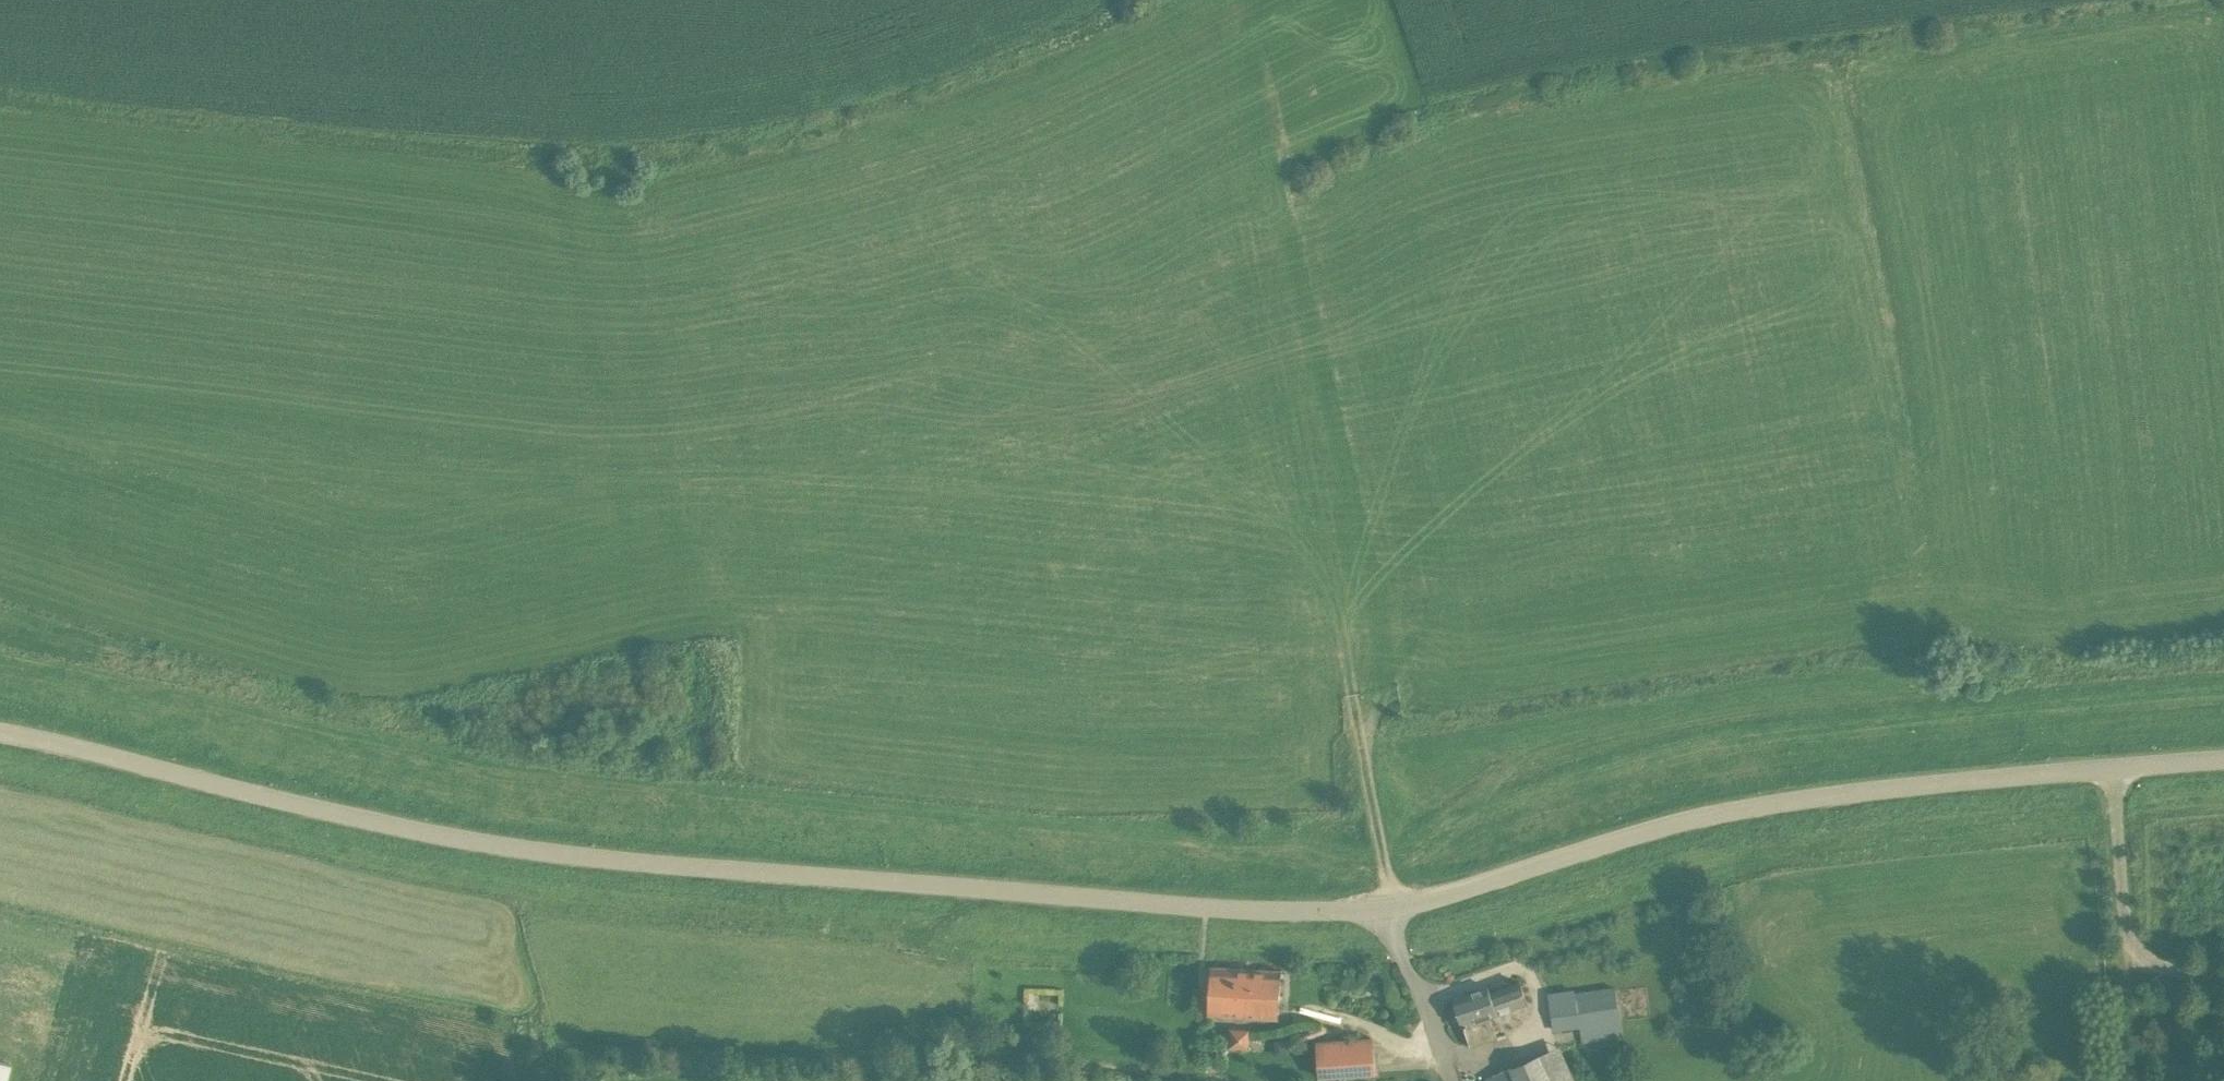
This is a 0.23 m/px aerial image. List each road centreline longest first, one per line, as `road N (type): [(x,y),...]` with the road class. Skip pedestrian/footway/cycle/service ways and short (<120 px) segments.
road 1 (unclassified): [(0,733),(445,843),(773,879),(1315,918),(1370,916),(1689,820),(1905,789),(2223,762)]
road 2 (track): [(1259,155),(1313,490),(1390,870),(1516,760)]
road 3 (track): [(2128,940),(2143,1080)]

